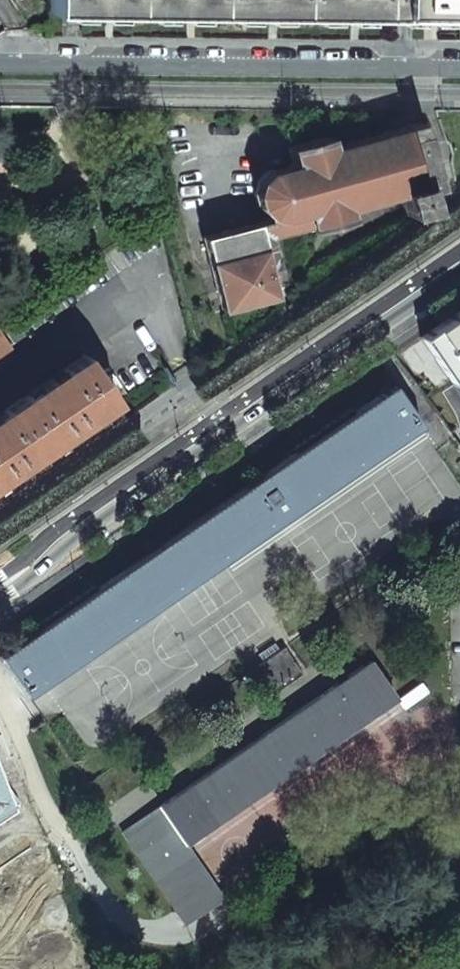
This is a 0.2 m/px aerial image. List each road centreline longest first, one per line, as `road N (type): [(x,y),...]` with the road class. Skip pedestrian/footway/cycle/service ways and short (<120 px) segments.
road 1 (residential): [(0,64),(420,69)]
road 2 (residential): [(0,388),(138,303),(175,342),(186,392),(226,442)]
road 3 (secondary): [(226,442),(459,274)]
road 4 (secondary): [(0,603),(226,442)]
road 5 (residential): [(420,69),(419,110),(196,167)]

